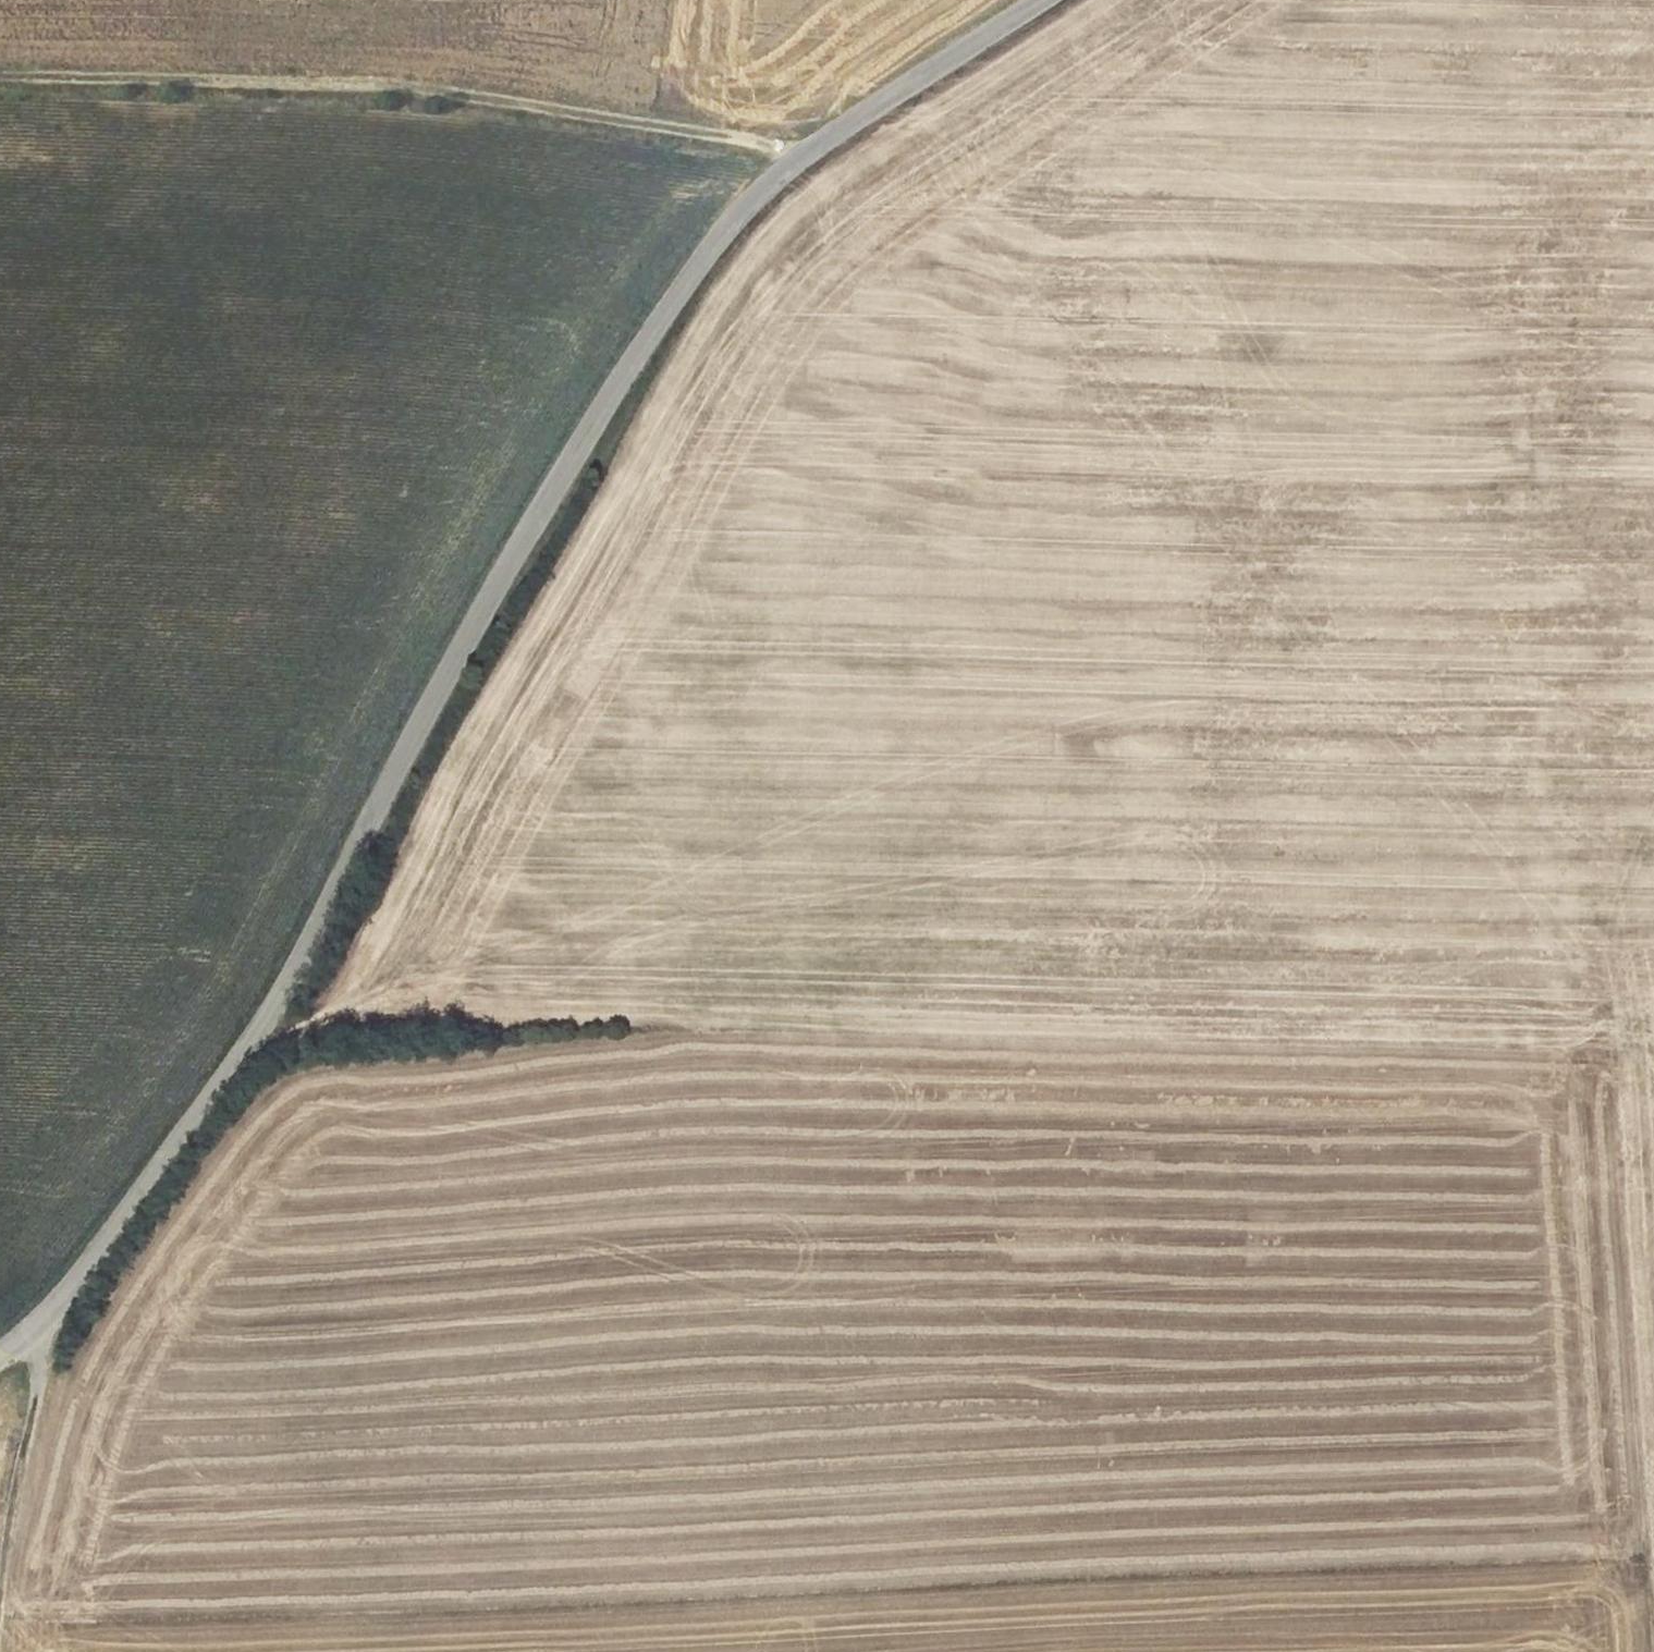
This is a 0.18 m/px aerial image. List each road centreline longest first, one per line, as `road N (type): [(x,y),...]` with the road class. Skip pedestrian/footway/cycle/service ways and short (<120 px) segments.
road 1 (unclassified): [(0,1354),(41,1331),(282,986),(483,613),(645,344),(728,227),(787,161),(1042,0)]
road 2 (track): [(0,78),(409,85),(756,142),(787,161)]
road 3 (track): [(41,1331),(0,1644)]

